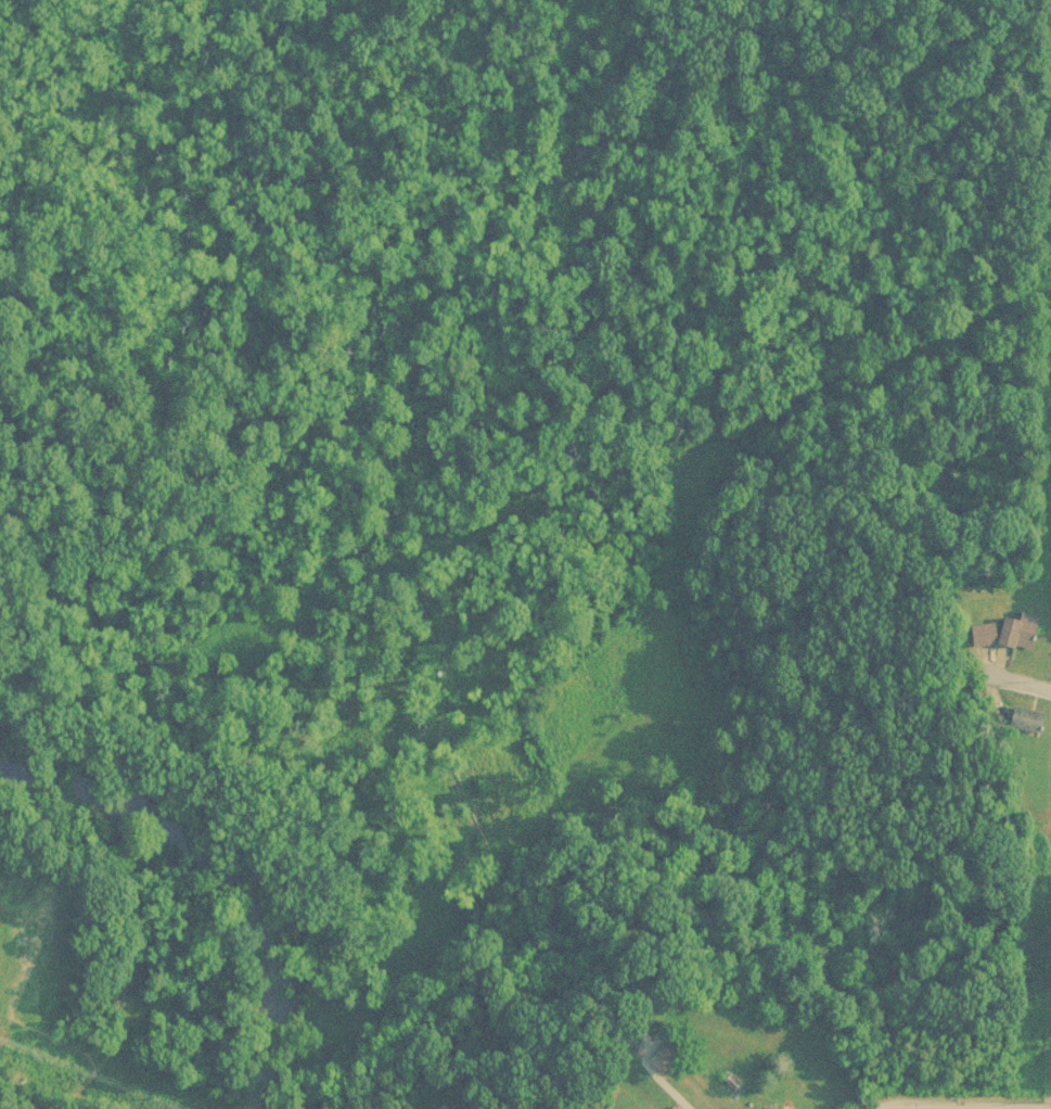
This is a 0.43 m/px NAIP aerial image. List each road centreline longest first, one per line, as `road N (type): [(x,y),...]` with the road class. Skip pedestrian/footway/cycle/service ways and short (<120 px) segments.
road 1 (residential): [(869,1108),(883,1100),(1050,1107)]

